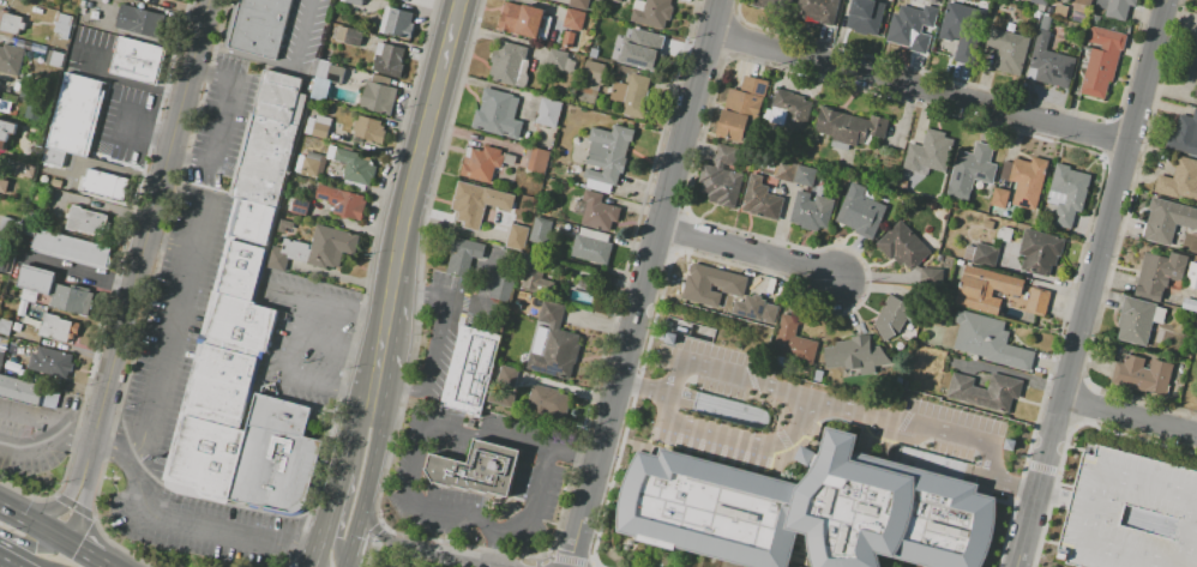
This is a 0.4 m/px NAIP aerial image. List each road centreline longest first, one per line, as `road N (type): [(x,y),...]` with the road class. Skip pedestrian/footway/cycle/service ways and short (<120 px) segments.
road 1 (residential): [(1164,0),(1014,566)]
road 2 (residential): [(718,0),(569,566)]
road 3 (residential): [(209,0),(80,483)]
road 4 (residential): [(710,31),(1127,143)]
road 5 (secondary): [(464,0),(392,302)]
road 6 (residential): [(658,229),(835,275)]
road 7 (secondary): [(511,566),(393,545),(366,489)]
road 8 (residential): [(1061,399),(1196,435)]

